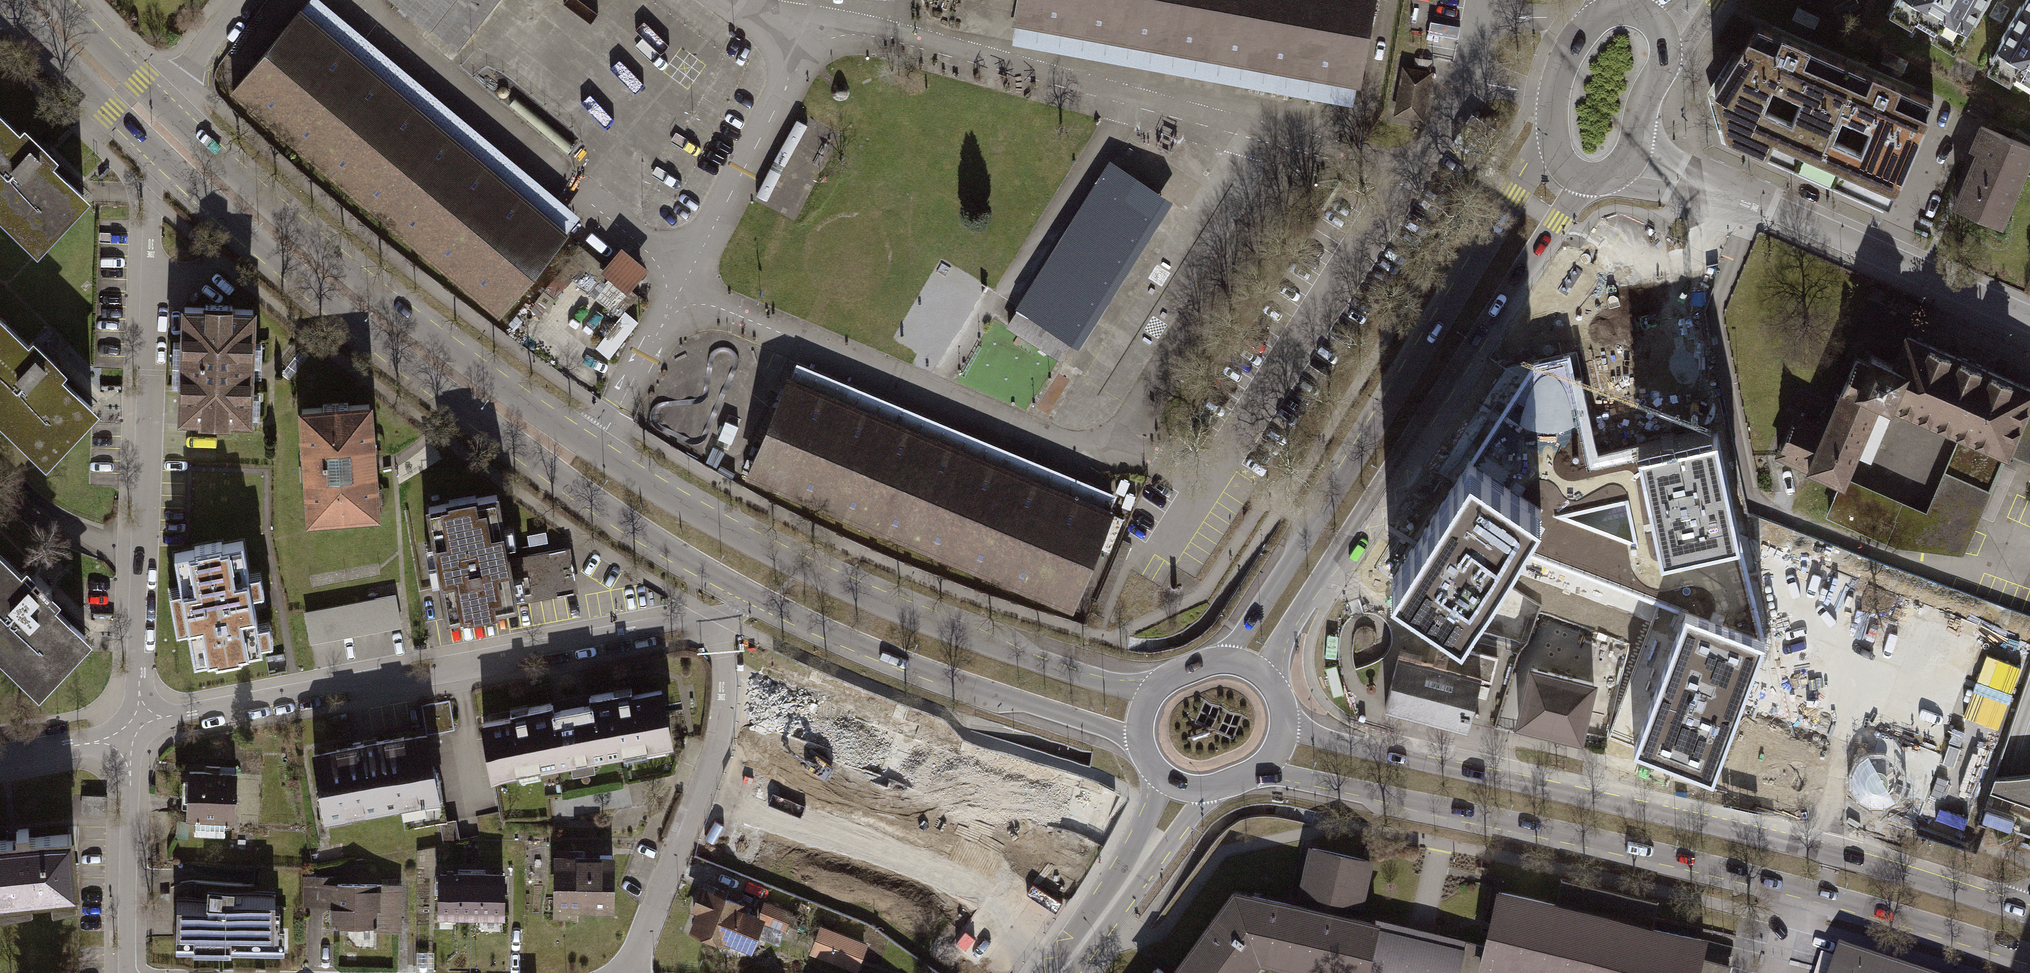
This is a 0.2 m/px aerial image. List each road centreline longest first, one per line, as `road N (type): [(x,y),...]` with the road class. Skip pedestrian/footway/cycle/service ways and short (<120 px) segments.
road 1 (secondary): [(1153,695),(913,617),(697,515),(384,305),(161,103)]
road 2 (secondary): [(1260,769),(1701,864),(2029,954)]
road 3 (secondary): [(2008,909),(1833,856),(1277,729)]
road 4 (secondary): [(159,156),(357,336),(603,506),(764,598)]
road 5 (secondary): [(1554,138),(1314,523),(1213,661)]
road 6 (secondary): [(1264,686),(1272,657),(1391,466),(1586,179)]
road 7 (residential): [(704,624),(177,715),(131,731)]
road 8 (residential): [(131,731),(152,276)]
road 9 (residential): [(2029,319),(1634,149)]
road 10 (secondary): [(764,598),(936,673),(1149,743)]
road 11 (residential): [(626,972),(721,735),(722,657),(704,624)]
road 12 (residential): [(127,972),(131,731)]
road 13 (secondary): [(8,0),(159,156)]
road 14 (tertiary): [(1115,901),(1225,786)]
road 15 (secondary): [(1616,11),(1599,17),(1570,51),(1553,100),(1554,138)]
road 16 (secondary): [(161,103),(58,0)]
road 17 (tertiary): [(1159,764),(1115,901)]
road 18 (residential): [(131,731),(0,760)]
road 19 (residential): [(161,103),(240,0)]
road 20 (secondary): [(1634,149),(1666,49),(1659,28)]
road 21 (residential): [(159,156),(152,276)]

